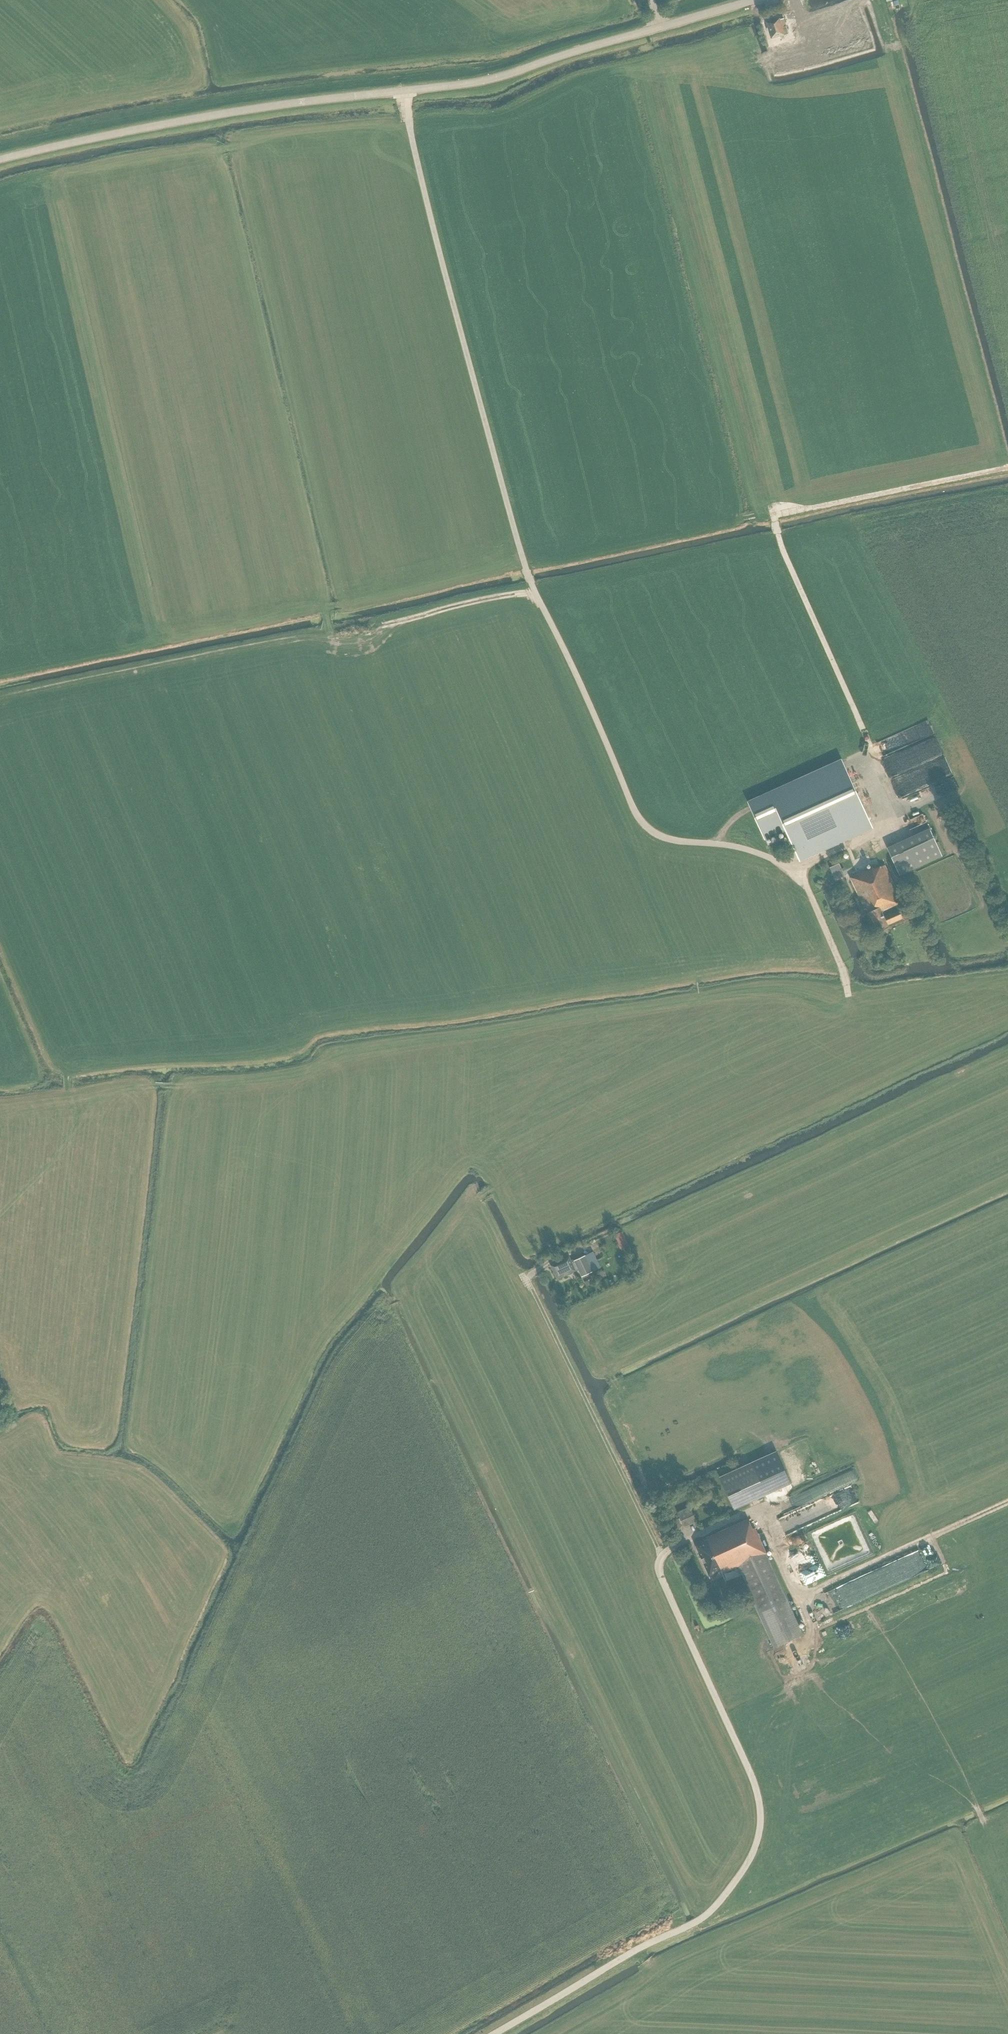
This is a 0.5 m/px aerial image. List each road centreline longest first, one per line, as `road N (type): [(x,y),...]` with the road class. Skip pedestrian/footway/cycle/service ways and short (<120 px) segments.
road 1 (unclassified): [(793,869),(745,849),(664,838),(631,804),(519,544),(404,90)]
road 2 (track): [(793,869),(889,827),(865,774),(881,769),(774,514),(1007,468)]
road 3 (unclassified): [(495,2033),(700,1921),(756,1845),(755,1785),(662,1579),(661,1552)]
road 4 (track): [(535,591),(0,704)]
road 5 (tertiary): [(0,159),(233,112),(404,90)]
road 6 (track): [(661,1552),(480,1201)]
road 7 (tertiary): [(404,90),(493,79),(759,0)]
road 8 (track): [(796,1596),(1007,1501)]
road 9 (track): [(793,869),(806,881),(848,995)]

